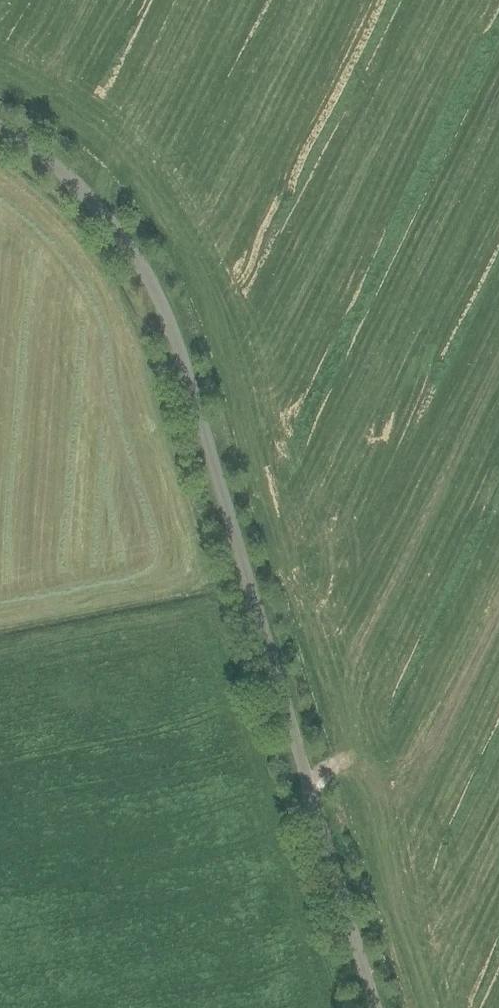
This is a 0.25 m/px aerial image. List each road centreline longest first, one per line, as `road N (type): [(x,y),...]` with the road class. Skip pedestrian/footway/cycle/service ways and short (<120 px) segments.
road 1 (unclassified): [(375,1007),(169,316),(96,203),(0,127)]

